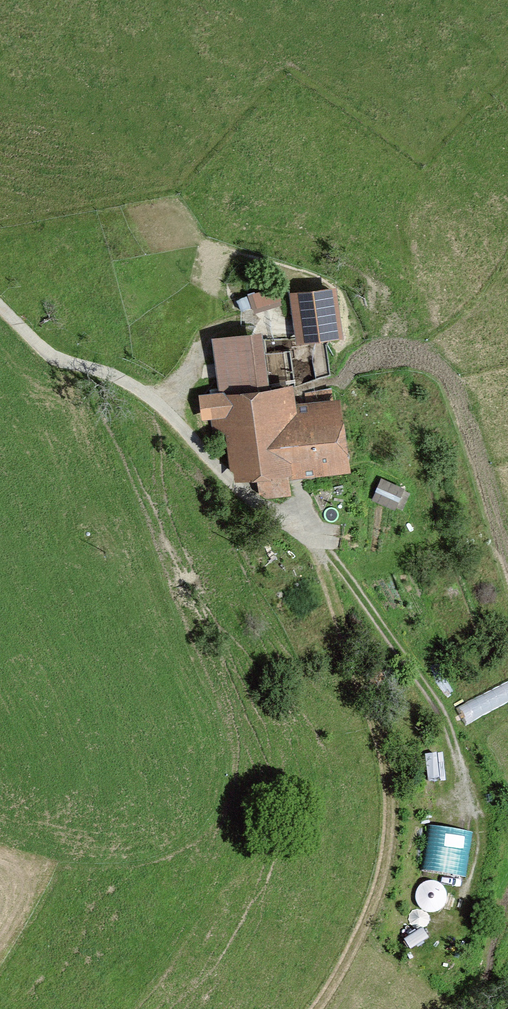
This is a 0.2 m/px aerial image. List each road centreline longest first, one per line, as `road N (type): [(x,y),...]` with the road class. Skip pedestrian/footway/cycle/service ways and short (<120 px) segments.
road 1 (track): [(326,1008),(363,947),(398,819),(357,668),(312,548)]
road 2 (track): [(312,548),(327,584),(398,642),(430,701),(463,820)]

